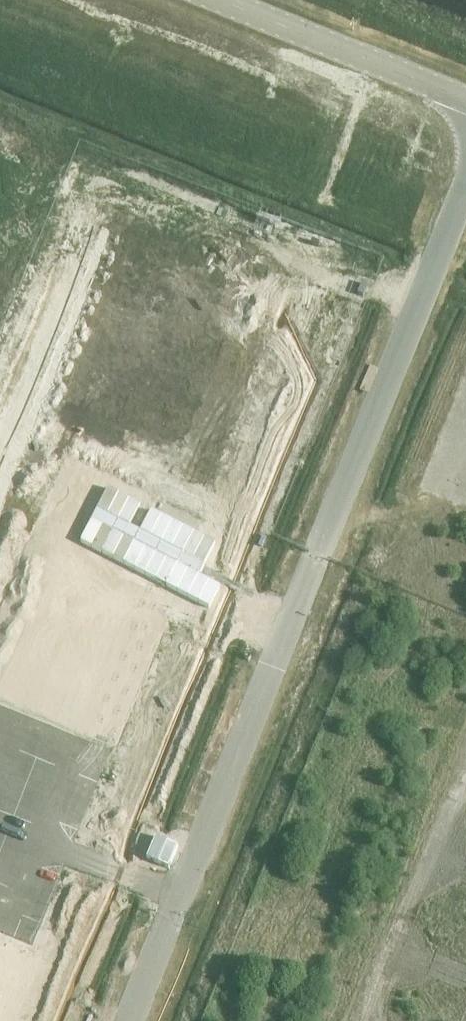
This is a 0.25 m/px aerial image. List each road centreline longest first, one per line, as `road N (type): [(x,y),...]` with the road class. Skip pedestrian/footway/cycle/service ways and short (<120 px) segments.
road 1 (unclassified): [(465,95),(229,0)]

